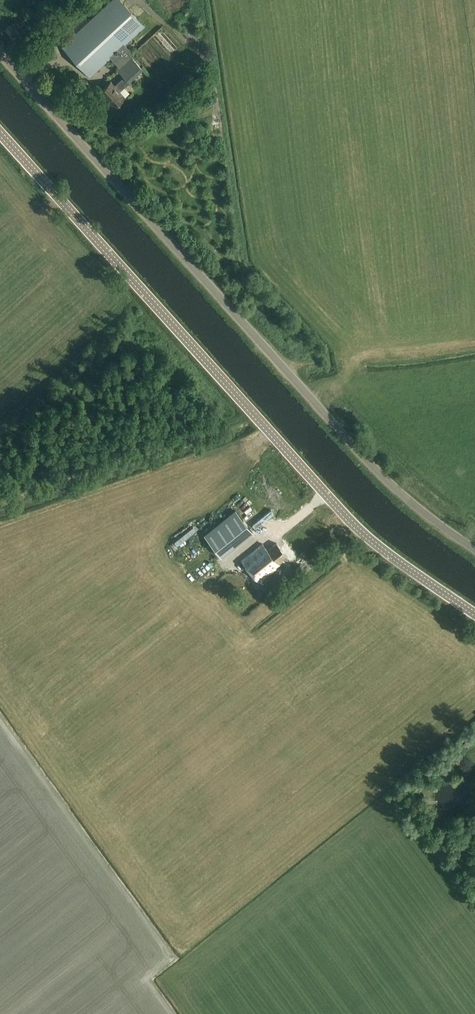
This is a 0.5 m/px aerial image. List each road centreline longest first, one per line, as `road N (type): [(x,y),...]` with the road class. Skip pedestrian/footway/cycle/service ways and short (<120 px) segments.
road 1 (unclassified): [(474,549),(378,473),(0,52)]
road 2 (tertiary): [(474,613),(374,544),(336,507),(0,134)]

